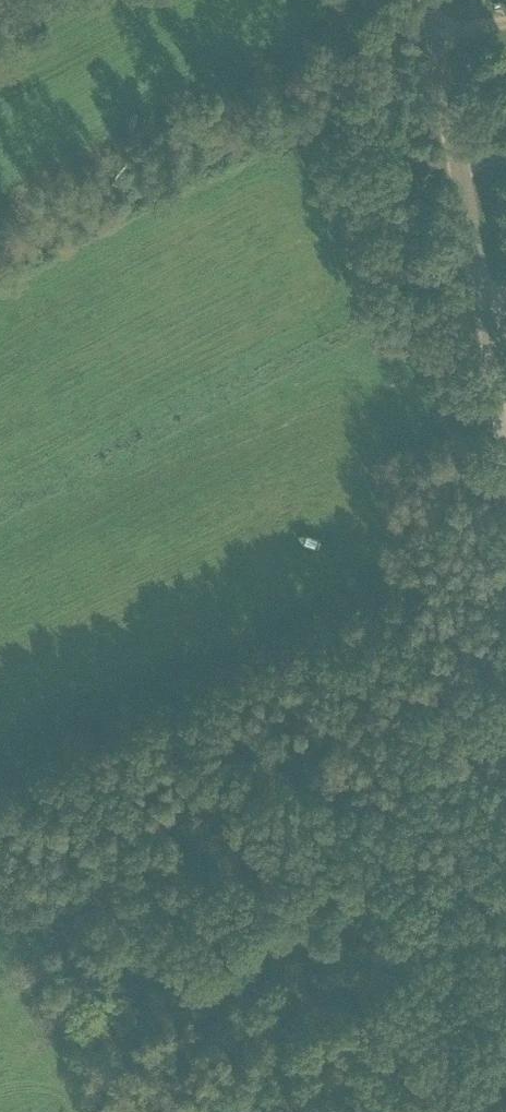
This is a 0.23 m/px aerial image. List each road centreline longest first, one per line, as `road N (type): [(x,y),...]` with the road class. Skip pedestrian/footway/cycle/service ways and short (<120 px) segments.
road 1 (tertiary): [(505,434),(432,0)]

